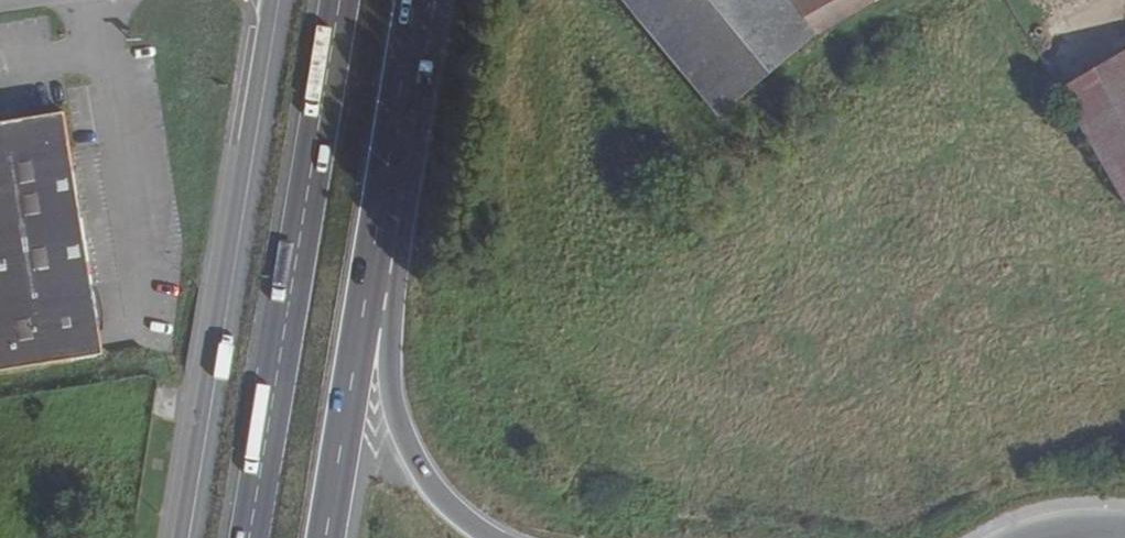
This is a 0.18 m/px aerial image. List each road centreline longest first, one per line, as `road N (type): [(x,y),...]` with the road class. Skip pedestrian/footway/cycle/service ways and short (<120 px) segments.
road 1 (secondary): [(280,0),(188,537)]
road 2 (trunk): [(339,0),(249,537)]
road 3 (trunk): [(488,537),(422,475),(393,416),(388,330),(398,224),(387,194)]
road 4 (trunk): [(326,537),(387,194)]
road 5 (trunk): [(387,194),(419,0)]

